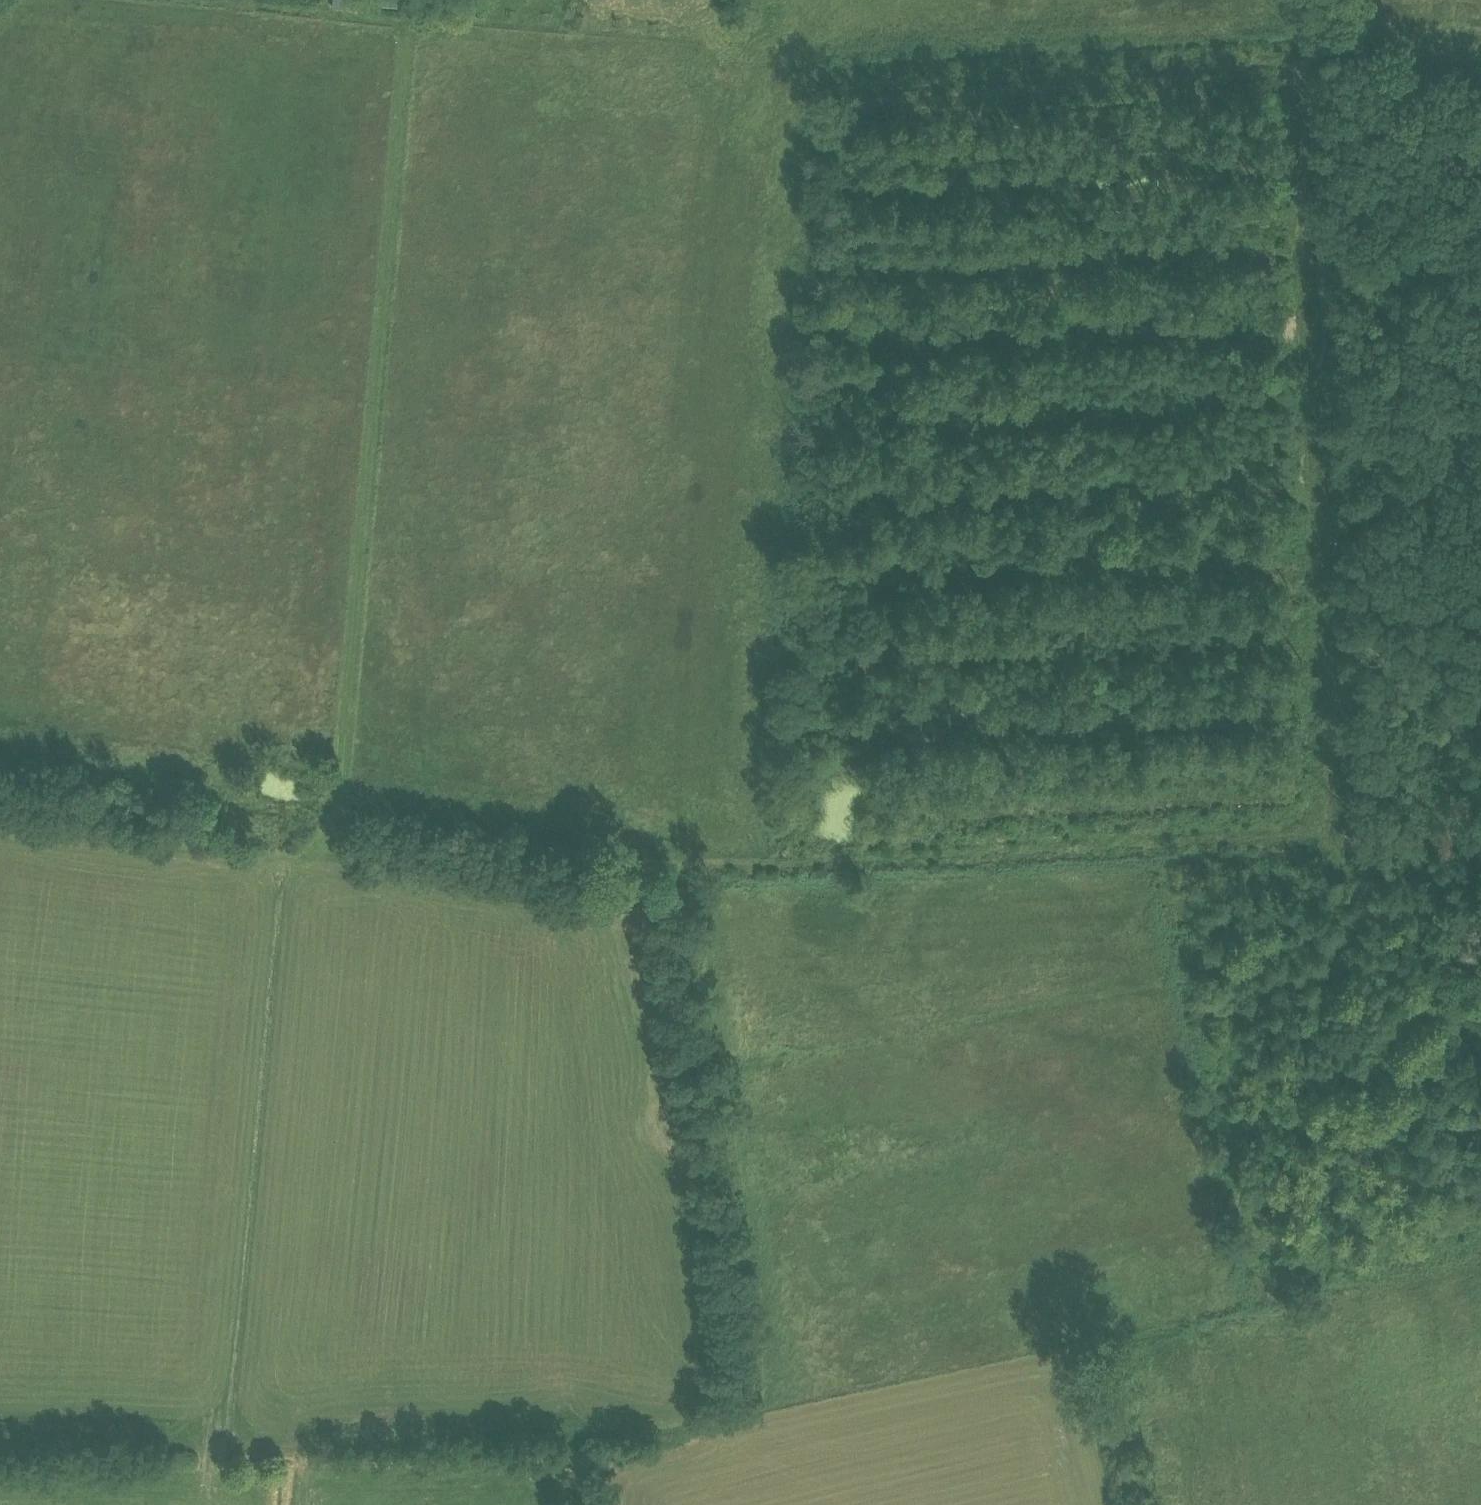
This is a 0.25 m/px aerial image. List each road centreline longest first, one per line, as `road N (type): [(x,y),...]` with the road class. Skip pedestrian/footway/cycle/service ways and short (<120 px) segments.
road 1 (track): [(0,826),(641,912),(691,1177),(711,1382),(701,1445),(566,1470),(563,1504)]

